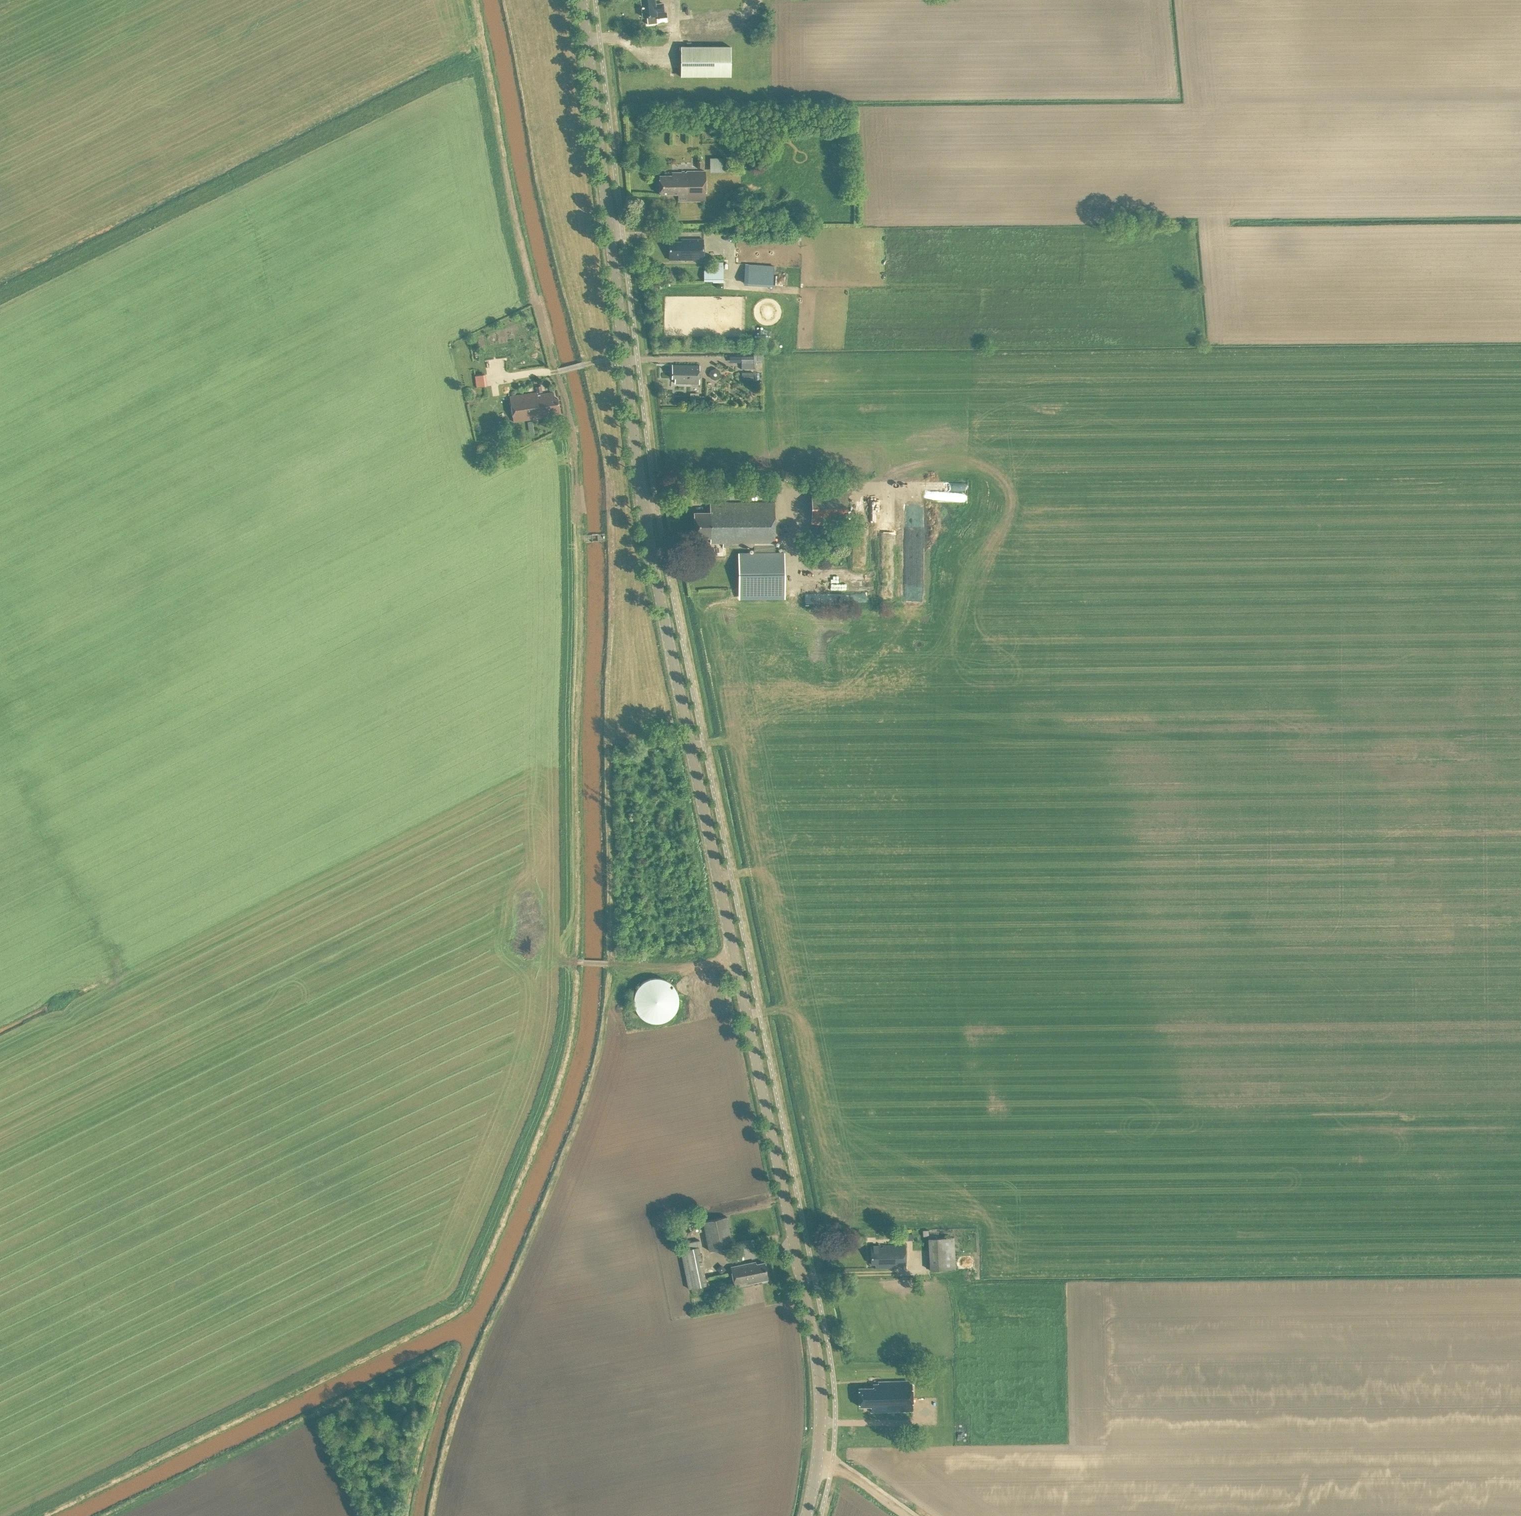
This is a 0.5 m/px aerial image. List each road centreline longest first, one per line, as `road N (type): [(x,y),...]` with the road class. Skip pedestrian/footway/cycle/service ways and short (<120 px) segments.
road 1 (secondary): [(806,1515),(821,1392),(647,525),(583,0)]

